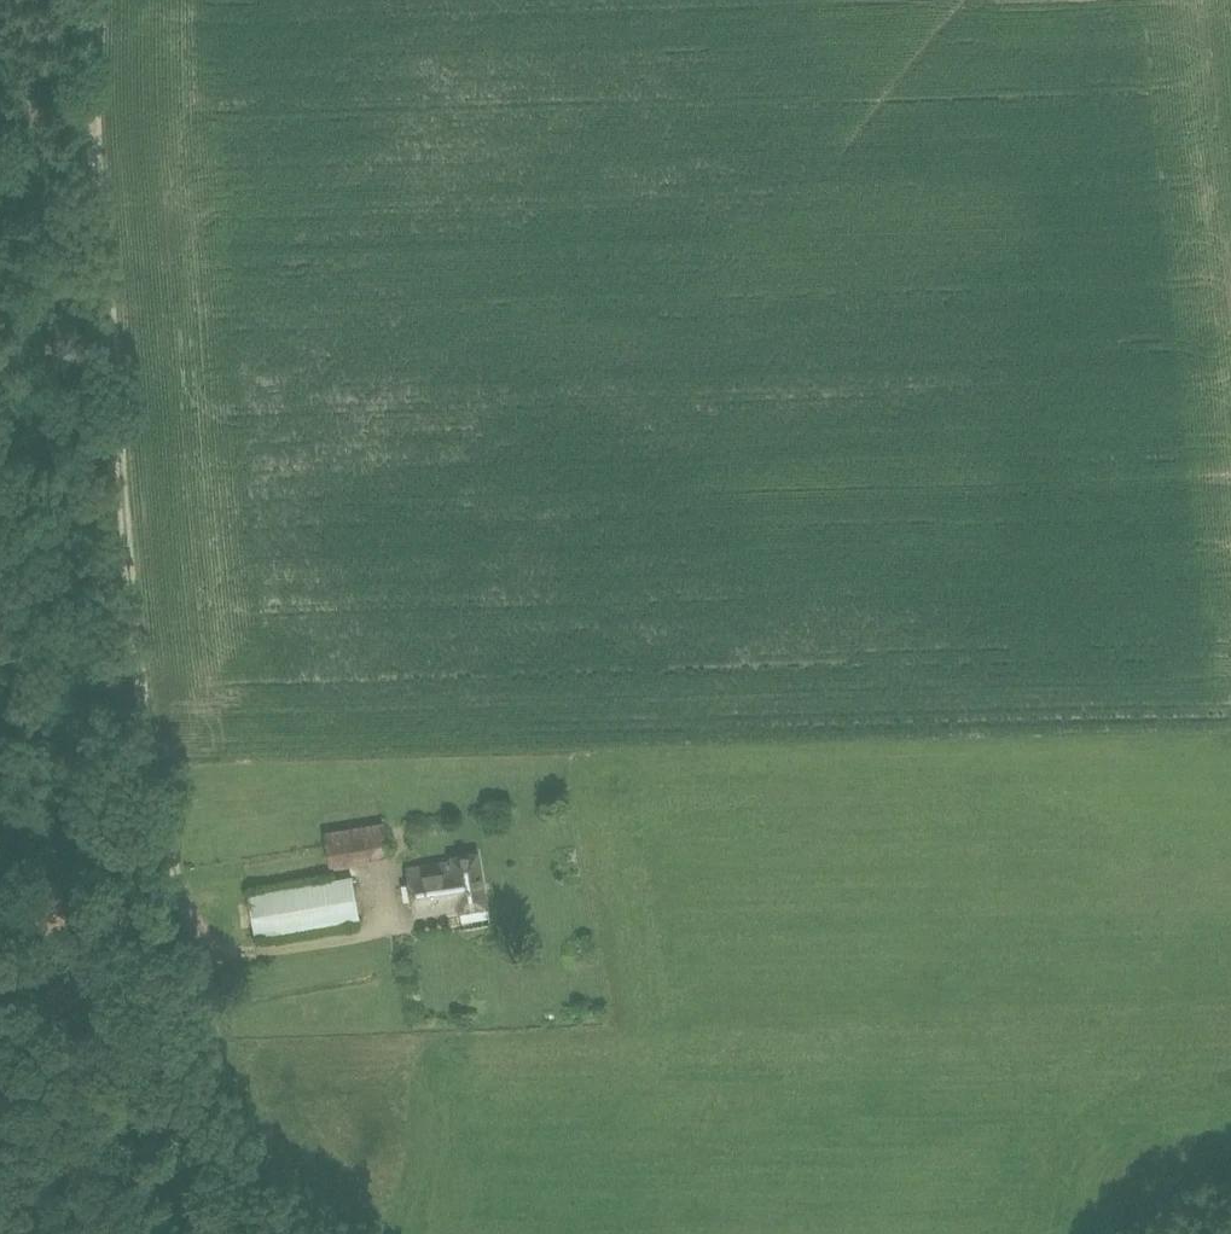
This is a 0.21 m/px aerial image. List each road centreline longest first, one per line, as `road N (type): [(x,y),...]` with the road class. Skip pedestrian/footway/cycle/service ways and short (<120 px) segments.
road 1 (track): [(341,1233),(269,1146),(216,1047),(150,792),(107,461),(89,0)]

